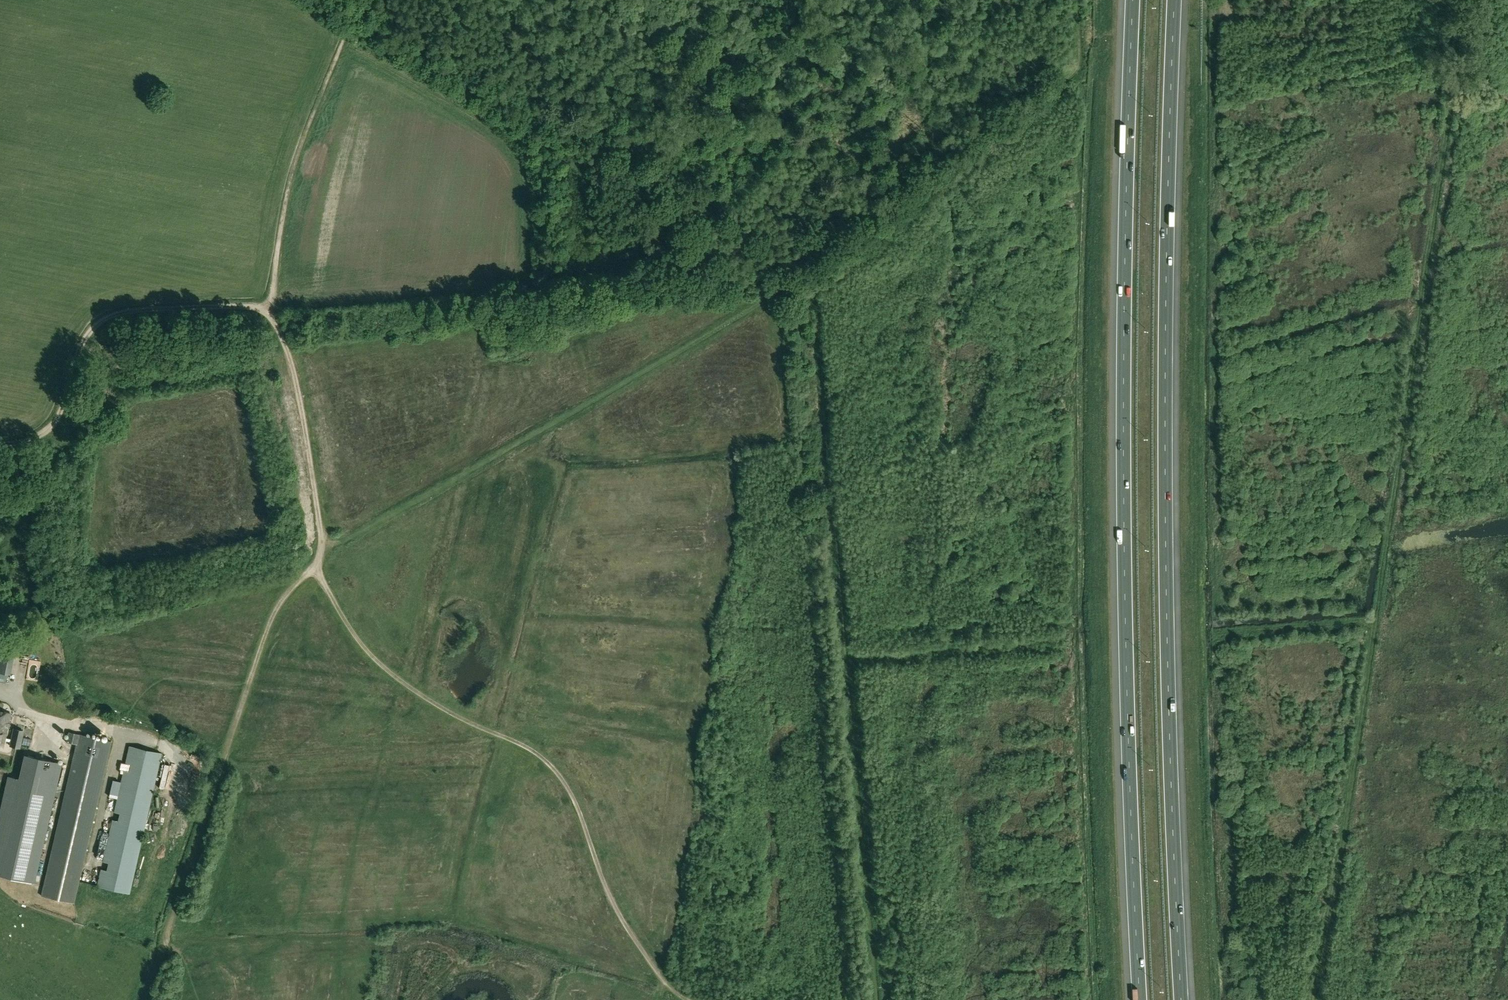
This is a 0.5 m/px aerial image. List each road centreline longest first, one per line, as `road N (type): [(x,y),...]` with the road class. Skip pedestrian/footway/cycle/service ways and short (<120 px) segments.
road 1 (track): [(1313,999),(1465,0)]
road 2 (motorway): [(1182,999),(1164,485),(1175,0)]
road 3 (motorway): [(1132,0),(1122,390),(1139,999)]
road 4 (track): [(875,999),(798,285)]
road 5 (track): [(691,999),(671,988),(631,935),(592,856),(579,801),(556,771),(525,746),(432,703),(370,654),(319,571),(319,548)]
road 6 (track): [(779,291),(420,498),(319,548)]
road 7 (track): [(779,291),(811,276),(1074,72),(1077,0)]
road 8 (track): [(346,34),(563,159),(614,252)]
road 9 (track): [(264,311),(291,171),(346,34)]
road 10 (track): [(319,548),(296,386),(264,311)]

